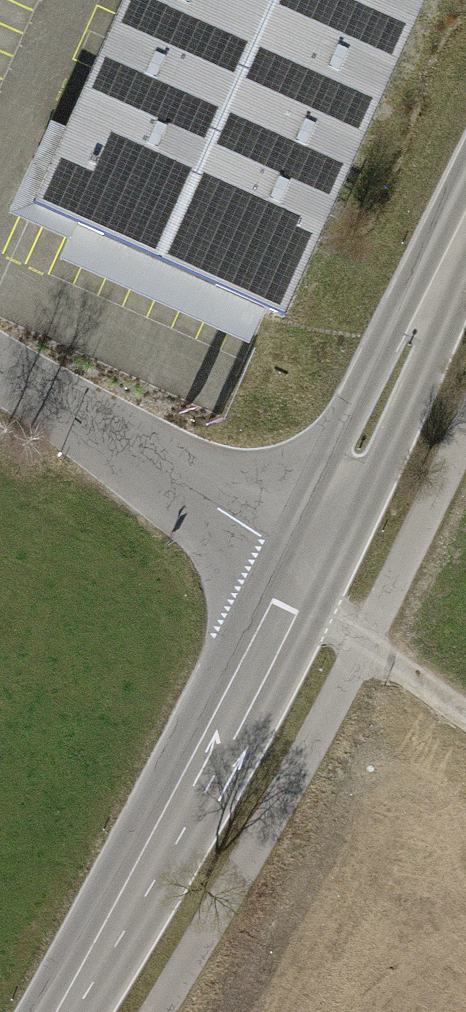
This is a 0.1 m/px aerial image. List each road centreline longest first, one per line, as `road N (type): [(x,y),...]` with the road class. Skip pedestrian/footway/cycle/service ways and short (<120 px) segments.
road 1 (secondary): [(52,1011),(300,578)]
road 2 (secondary): [(300,578),(465,212)]
road 3 (residential): [(0,373),(300,578)]
road 4 (track): [(465,722),(372,650),(300,578)]

